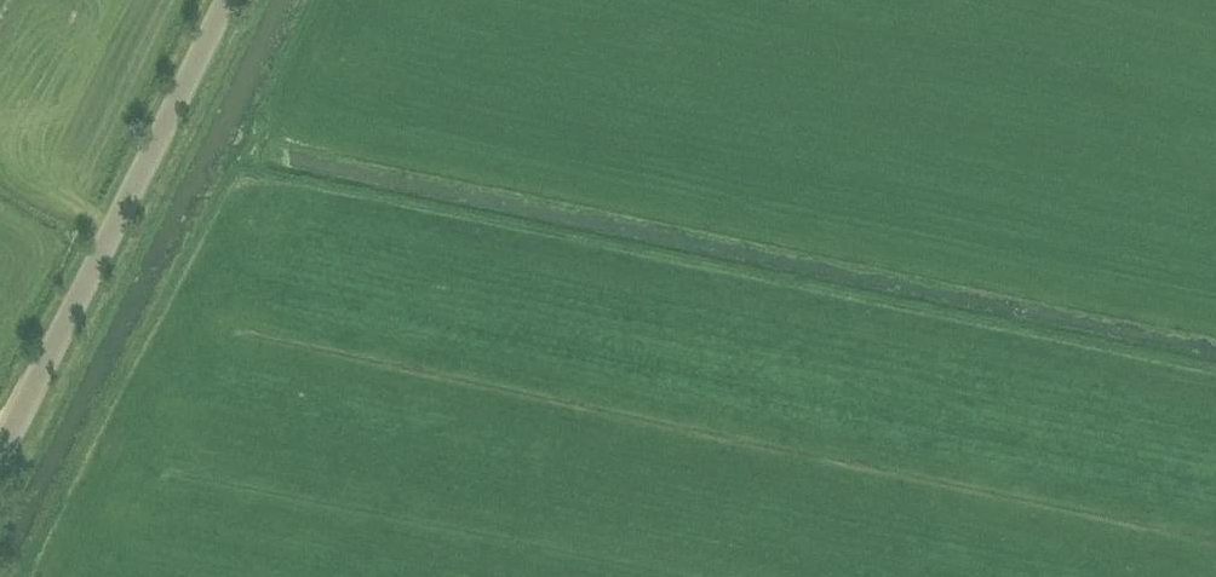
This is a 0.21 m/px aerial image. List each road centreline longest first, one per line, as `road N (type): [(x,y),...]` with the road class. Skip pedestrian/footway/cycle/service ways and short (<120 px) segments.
road 1 (tertiary): [(0,462),(229,0)]

